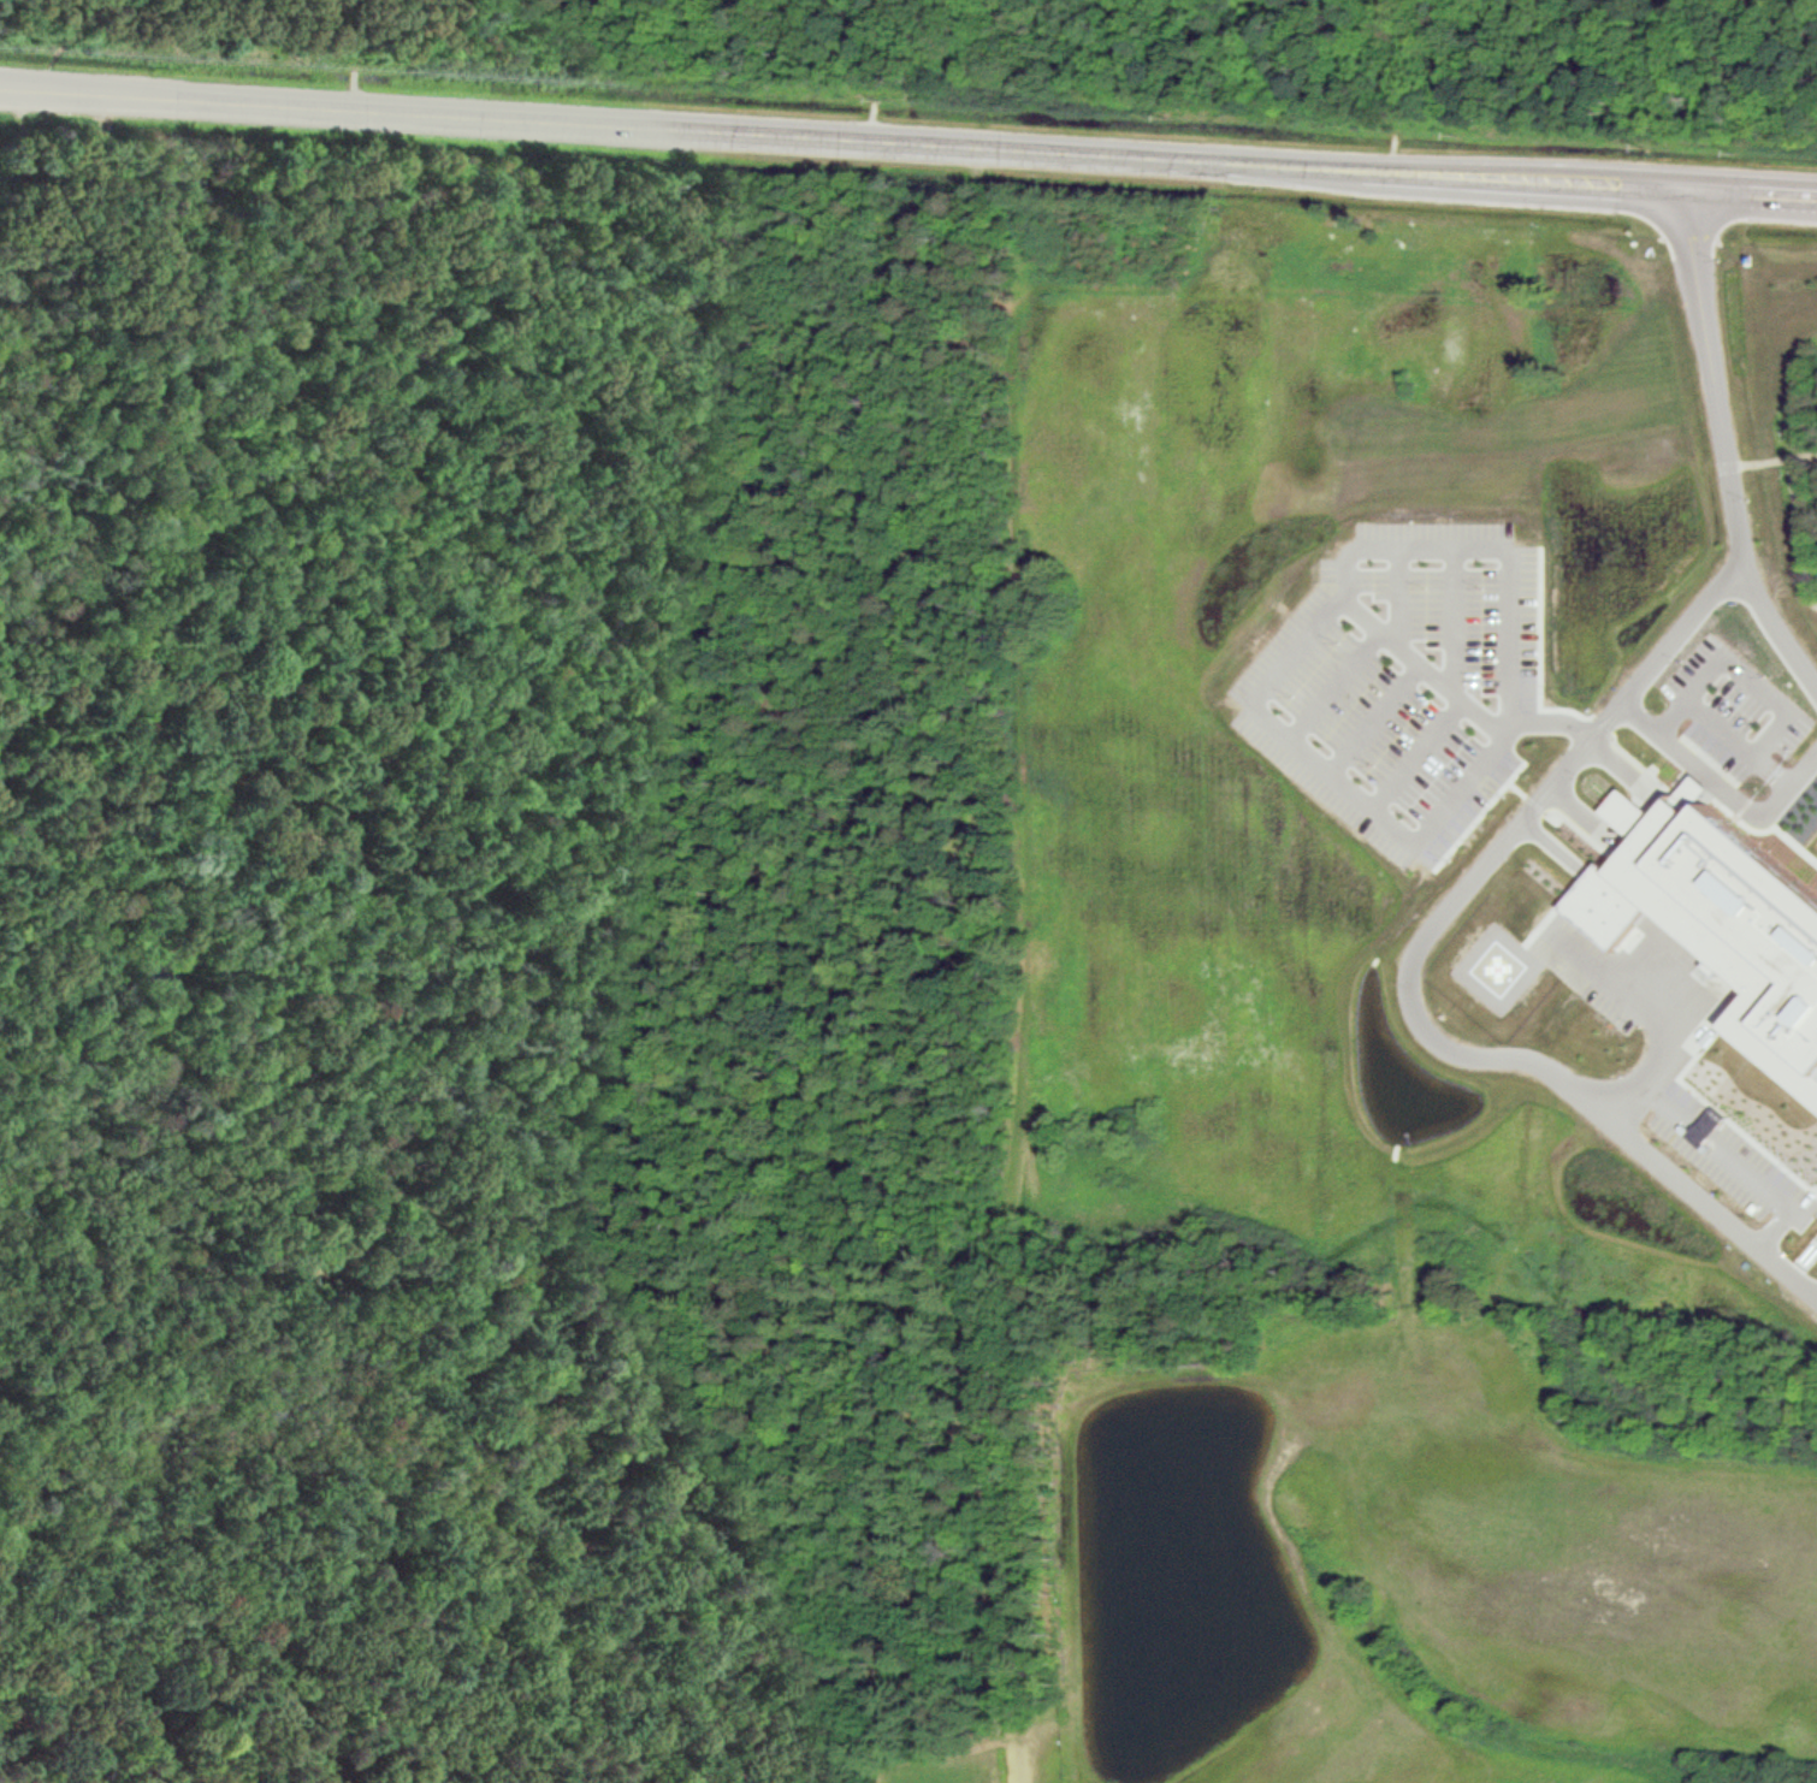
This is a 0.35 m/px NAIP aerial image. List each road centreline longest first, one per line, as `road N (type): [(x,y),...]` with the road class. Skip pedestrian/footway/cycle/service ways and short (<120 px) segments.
road 1 (tertiary): [(1816,197),(0,86)]

